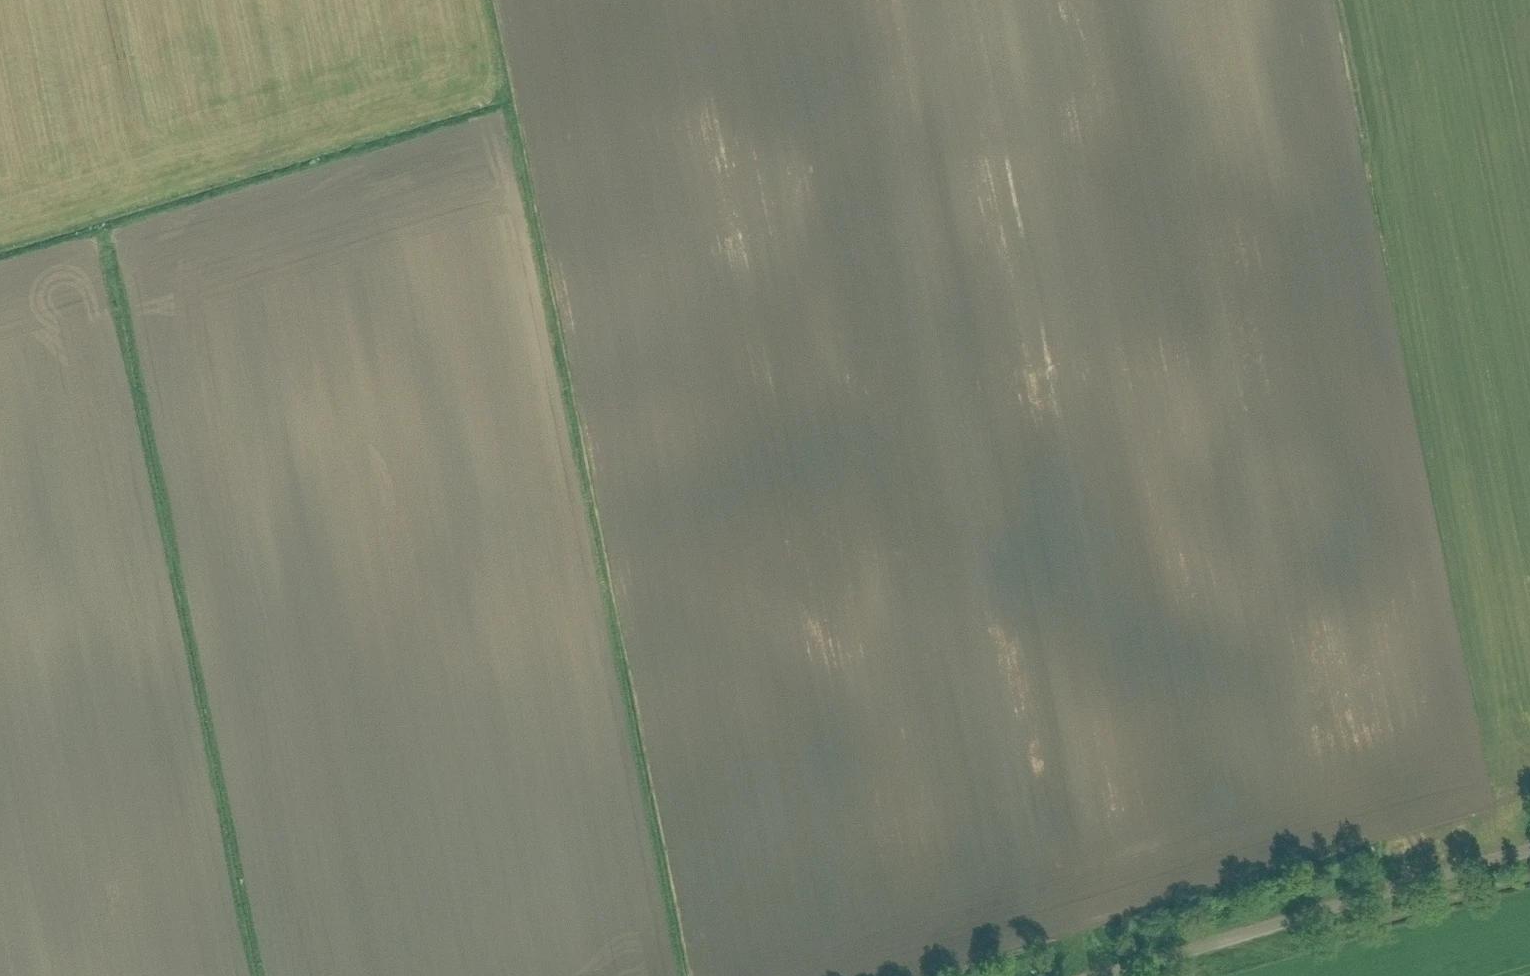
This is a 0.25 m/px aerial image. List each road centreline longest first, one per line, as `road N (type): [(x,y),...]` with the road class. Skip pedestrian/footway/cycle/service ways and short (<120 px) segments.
road 1 (unclassified): [(1126,975),(1529,859)]

